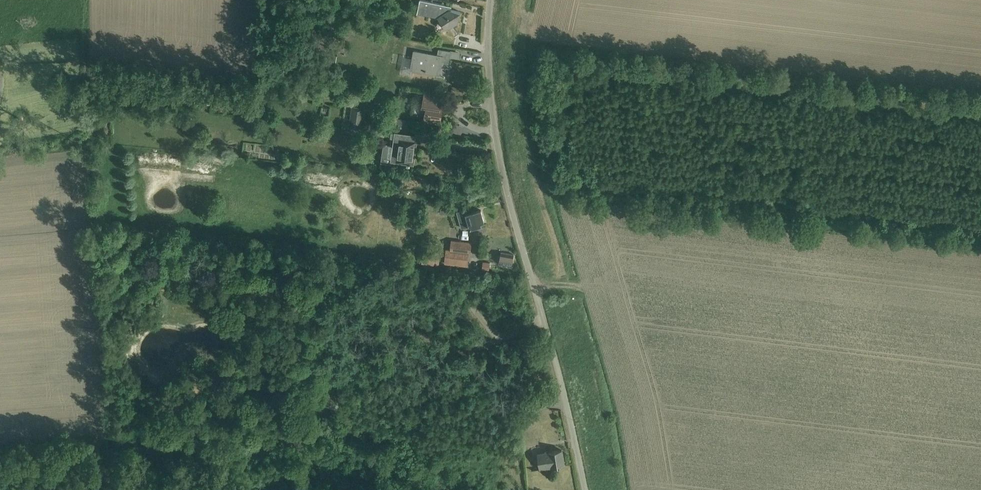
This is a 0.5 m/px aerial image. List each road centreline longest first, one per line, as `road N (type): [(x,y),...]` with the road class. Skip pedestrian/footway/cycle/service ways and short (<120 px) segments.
road 1 (unclassified): [(586,489),(501,164),(490,0)]

